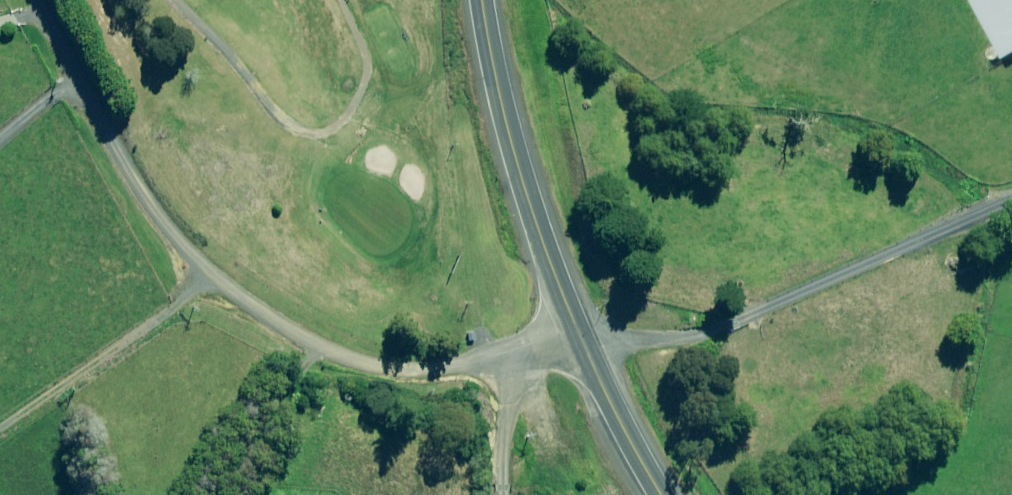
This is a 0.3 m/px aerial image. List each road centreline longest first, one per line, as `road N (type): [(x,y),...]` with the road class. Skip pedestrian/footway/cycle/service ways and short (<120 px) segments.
road 1 (unclassified): [(572,327),(480,362),(390,370),(329,352),(286,326),(210,275),(150,205),(32,0)]
road 2 (trunk): [(480,0),(528,206),(572,327)]
road 3 (trunk): [(572,327),(658,494)]

